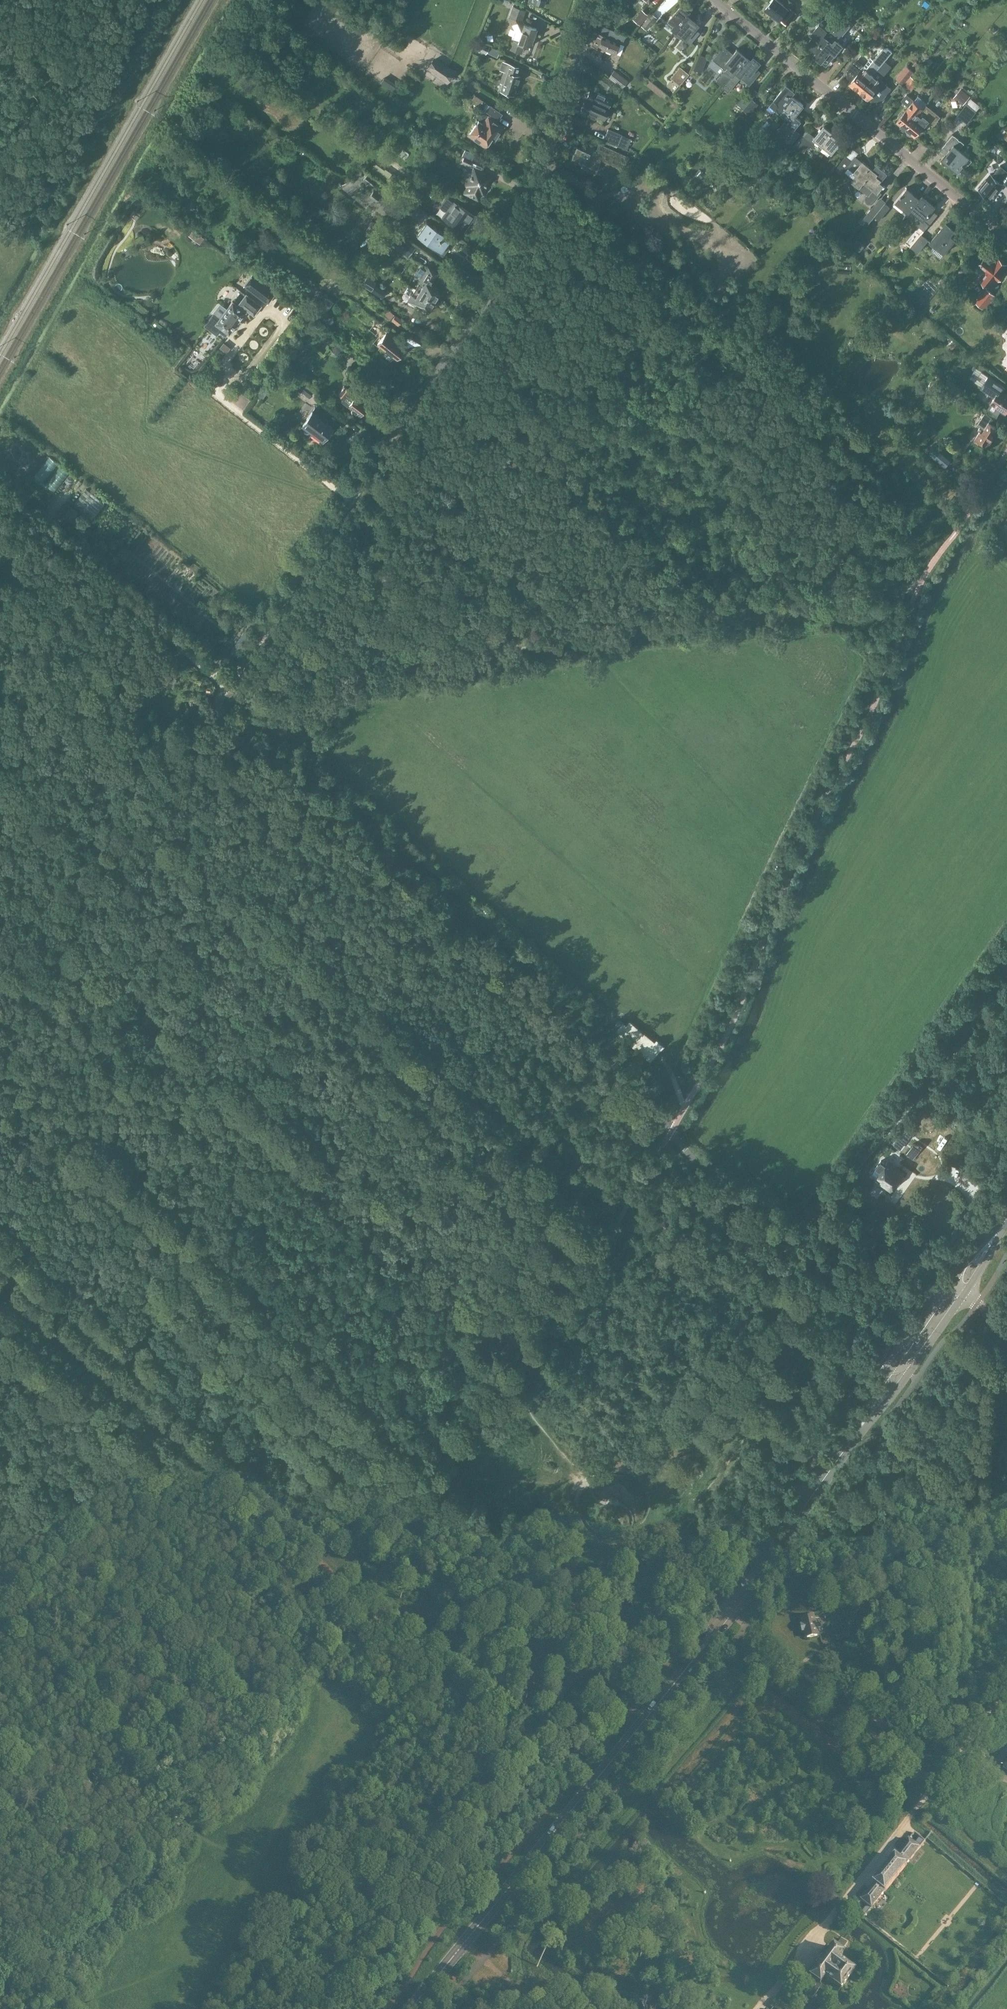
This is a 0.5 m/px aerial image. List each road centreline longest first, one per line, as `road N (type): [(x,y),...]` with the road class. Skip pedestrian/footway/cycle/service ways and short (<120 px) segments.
road 1 (unclassified): [(225,719),(672,1132),(900,1370)]
road 2 (unclassified): [(225,719),(463,343),(518,221),(592,0)]
road 3 (primary): [(410,2008),(729,1609),(900,1370)]
road 4 (residential): [(1006,239),(713,0)]
road 5 (track): [(243,694),(0,494)]

